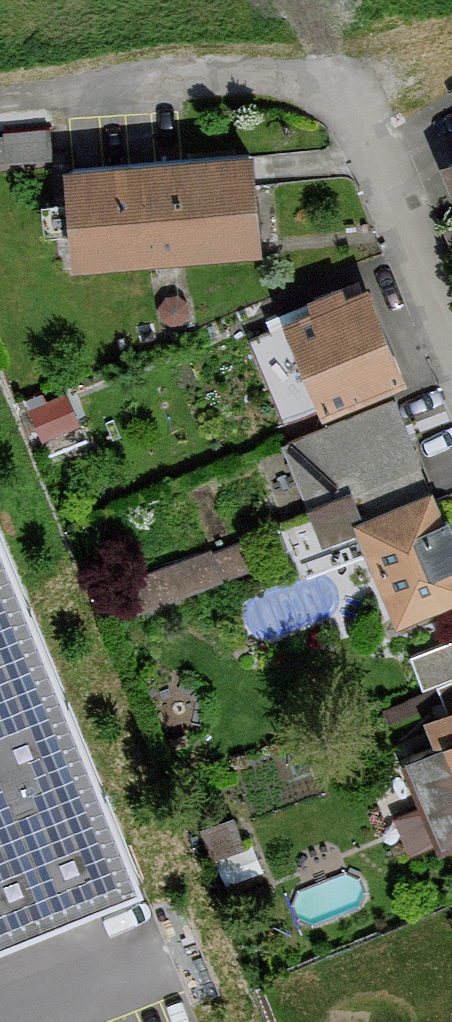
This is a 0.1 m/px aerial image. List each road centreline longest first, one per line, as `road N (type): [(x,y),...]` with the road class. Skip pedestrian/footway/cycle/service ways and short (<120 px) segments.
road 1 (residential): [(451,343),(367,132),(334,89),(302,82),(0,102)]

